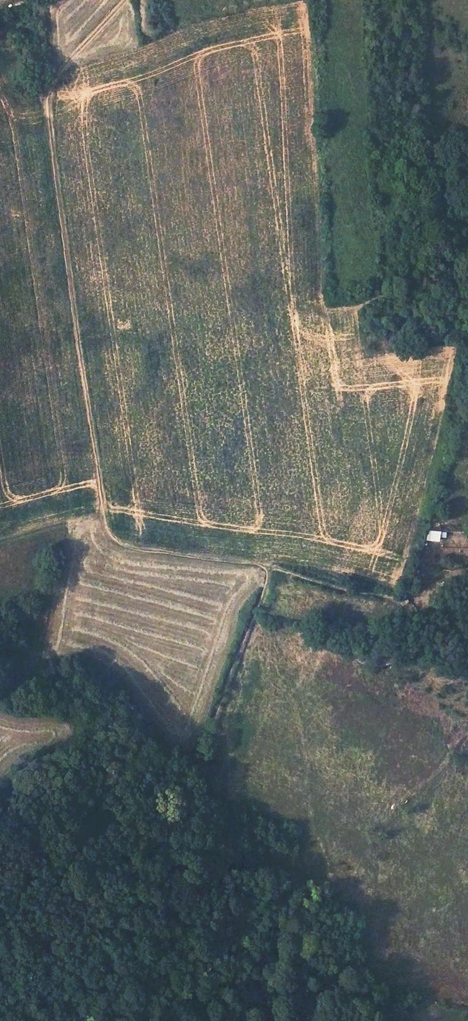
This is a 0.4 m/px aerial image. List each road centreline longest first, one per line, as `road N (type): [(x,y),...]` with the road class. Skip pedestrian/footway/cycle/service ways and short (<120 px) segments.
road 1 (track): [(124,0),(67,60),(51,109),(105,514),(120,543),(271,569)]

